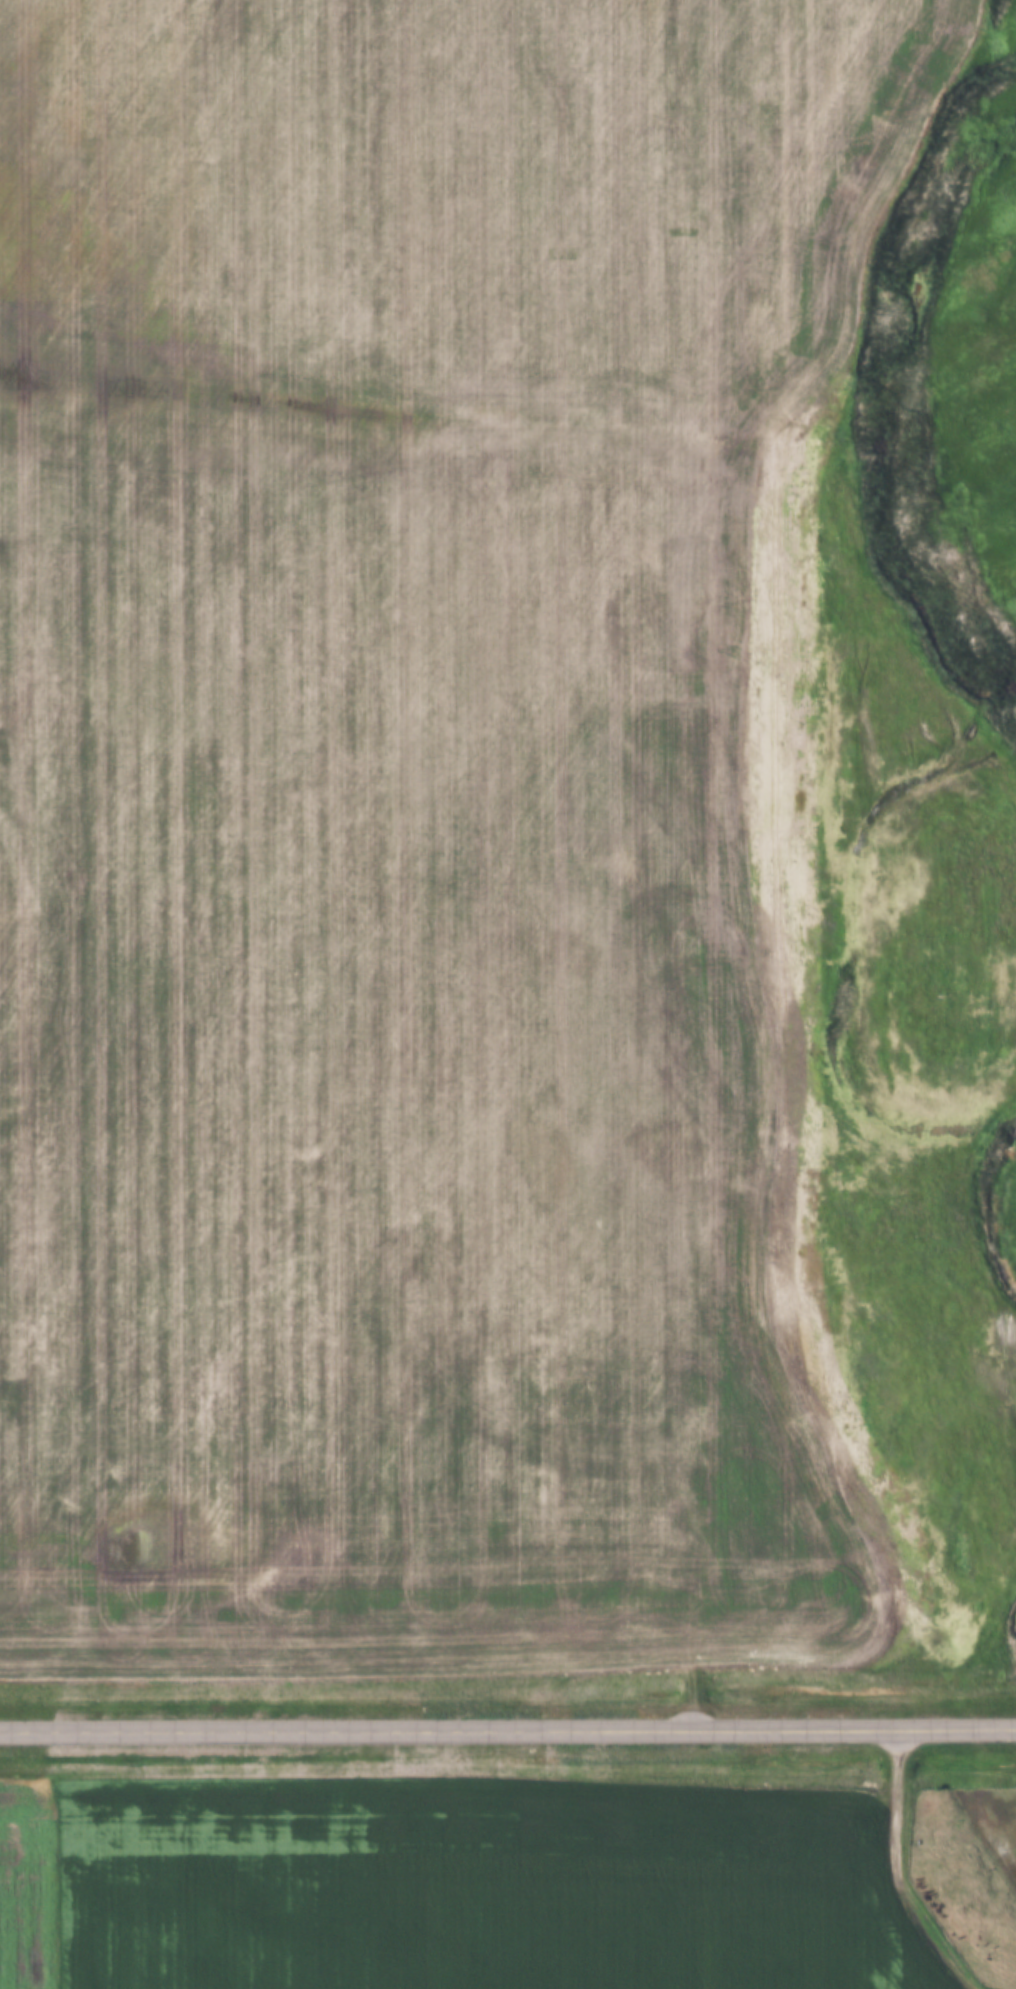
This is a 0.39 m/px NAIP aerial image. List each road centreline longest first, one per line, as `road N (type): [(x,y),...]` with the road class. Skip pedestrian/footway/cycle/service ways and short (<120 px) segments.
road 1 (residential): [(0,1725),(1015,1722)]
road 2 (track): [(997,1988),(938,1928),(903,1865),(905,1723)]

